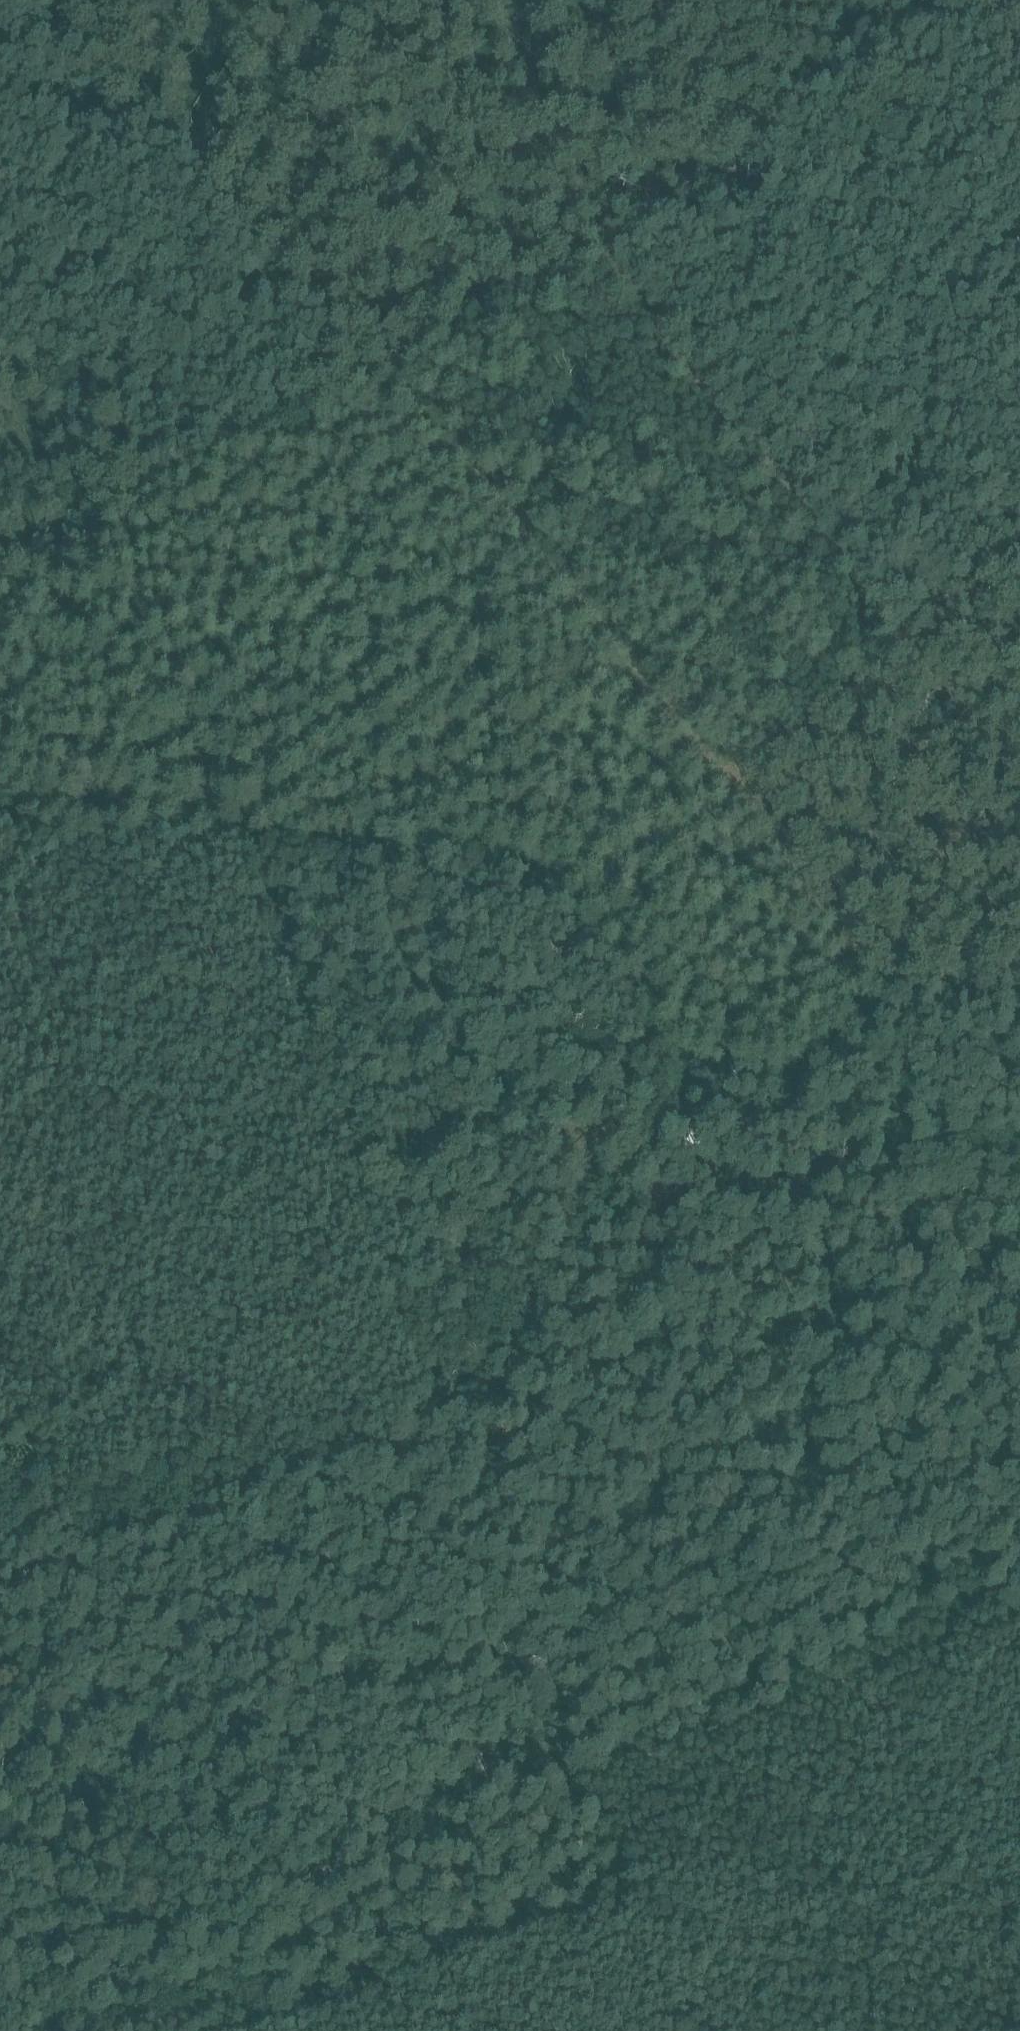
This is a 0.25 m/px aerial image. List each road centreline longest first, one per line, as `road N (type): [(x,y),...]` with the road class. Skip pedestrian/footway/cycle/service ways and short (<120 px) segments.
road 1 (track): [(500,1780),(410,1818),(228,1917),(45,1952),(0,1919)]
road 2 (track): [(1019,1619),(643,1754),(500,1780)]

